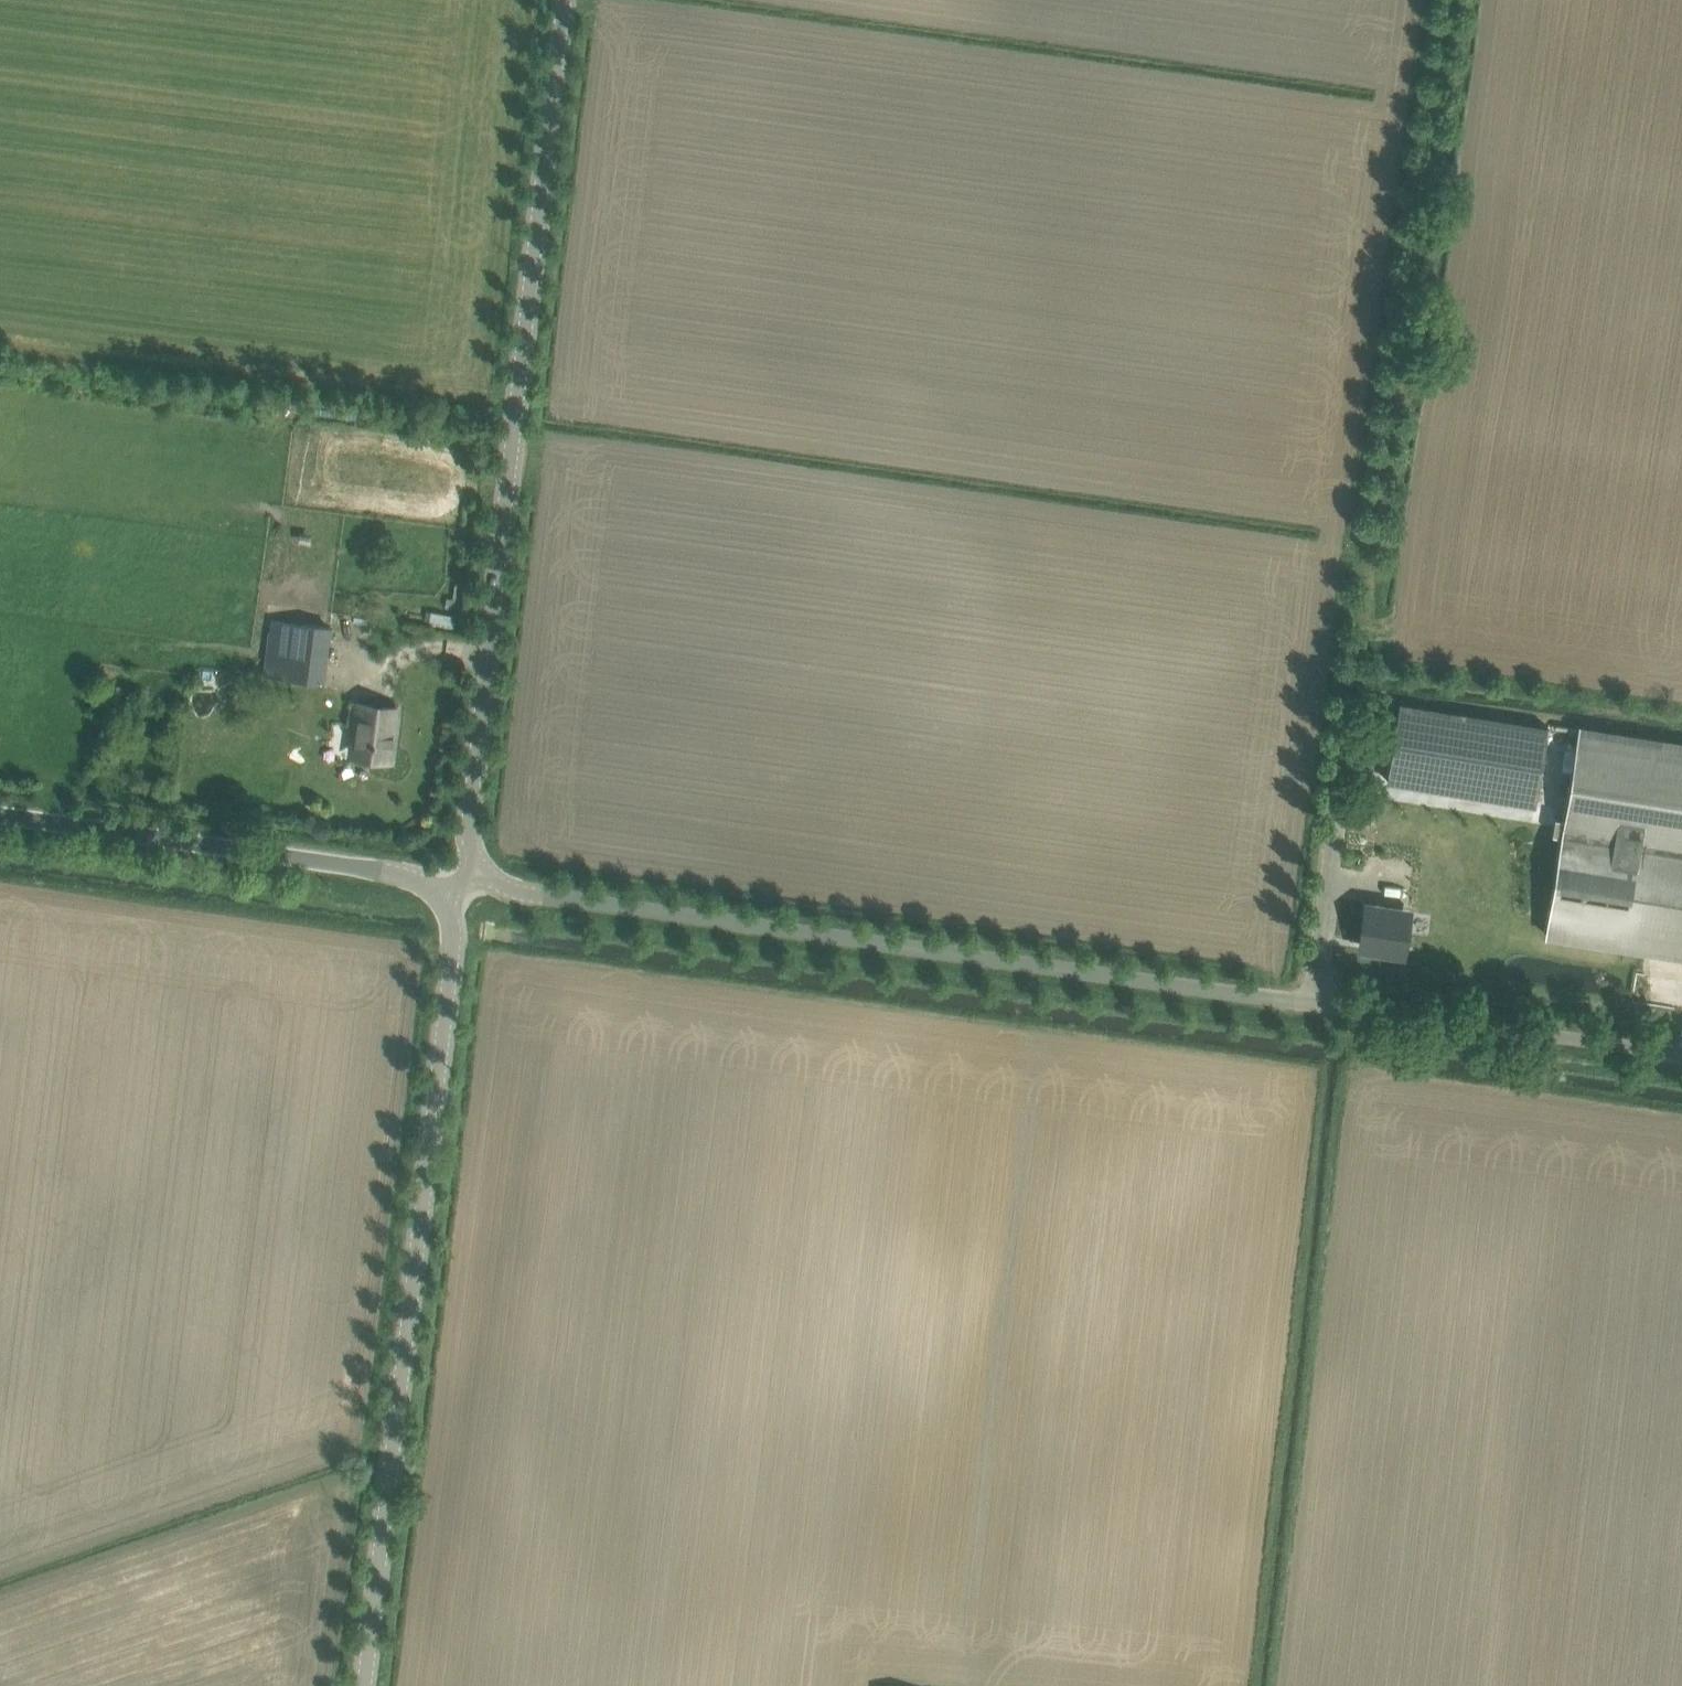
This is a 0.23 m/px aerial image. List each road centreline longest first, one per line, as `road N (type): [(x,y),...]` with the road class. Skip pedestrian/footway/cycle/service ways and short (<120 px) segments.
road 1 (unclassified): [(463,894),(1681,1071)]
road 2 (unclassified): [(463,894),(572,0)]
road 3 (unclassified): [(364,1685),(463,894)]
road 4 (unclassified): [(0,825),(463,894)]

